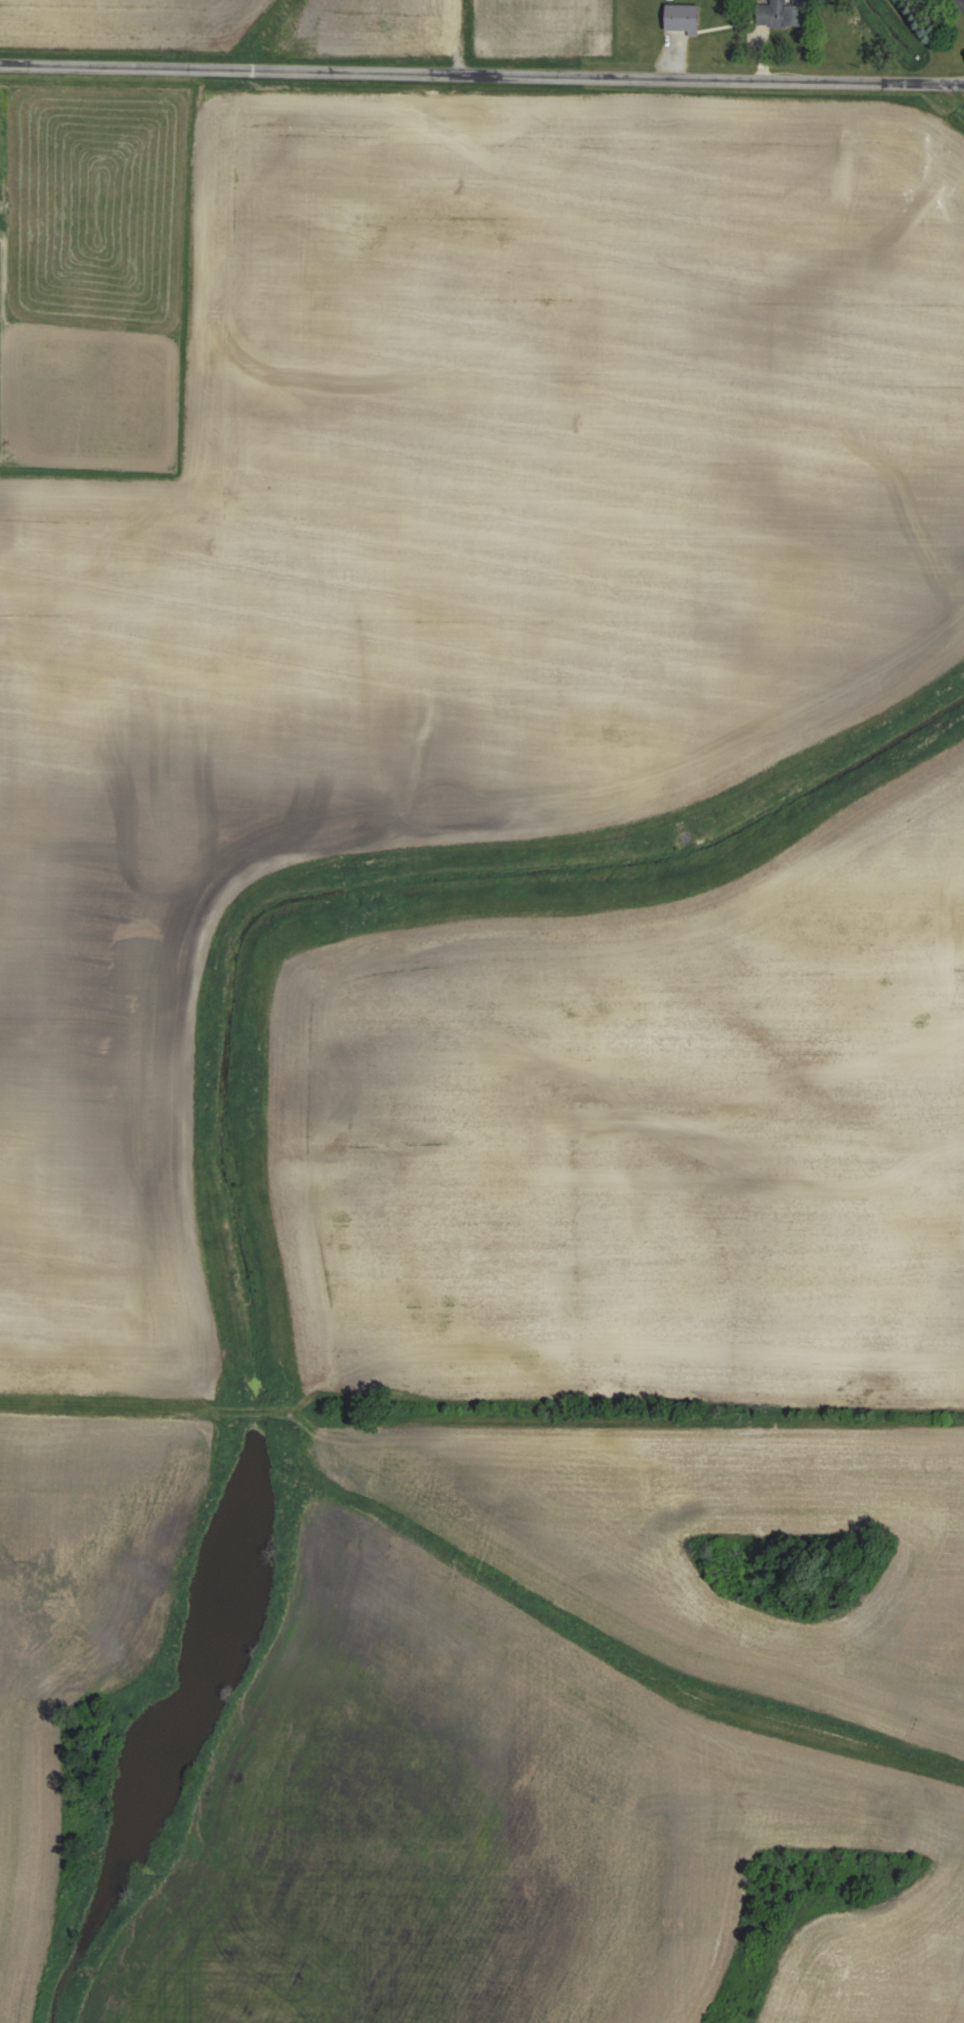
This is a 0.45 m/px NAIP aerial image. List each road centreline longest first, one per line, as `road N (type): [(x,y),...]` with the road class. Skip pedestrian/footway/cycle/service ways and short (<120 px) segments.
road 1 (residential): [(963,84),(0,68)]

